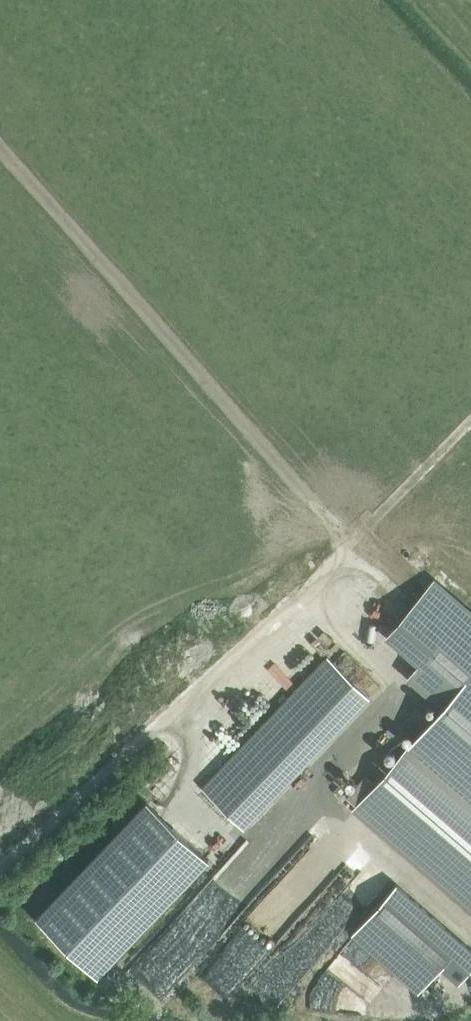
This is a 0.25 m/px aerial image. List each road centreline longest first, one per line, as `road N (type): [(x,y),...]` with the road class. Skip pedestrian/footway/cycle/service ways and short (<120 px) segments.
road 1 (track): [(0,866),(300,583),(401,688),(315,794)]
road 2 (track): [(346,541),(0,148)]
road 3 (track): [(300,583),(470,418)]

